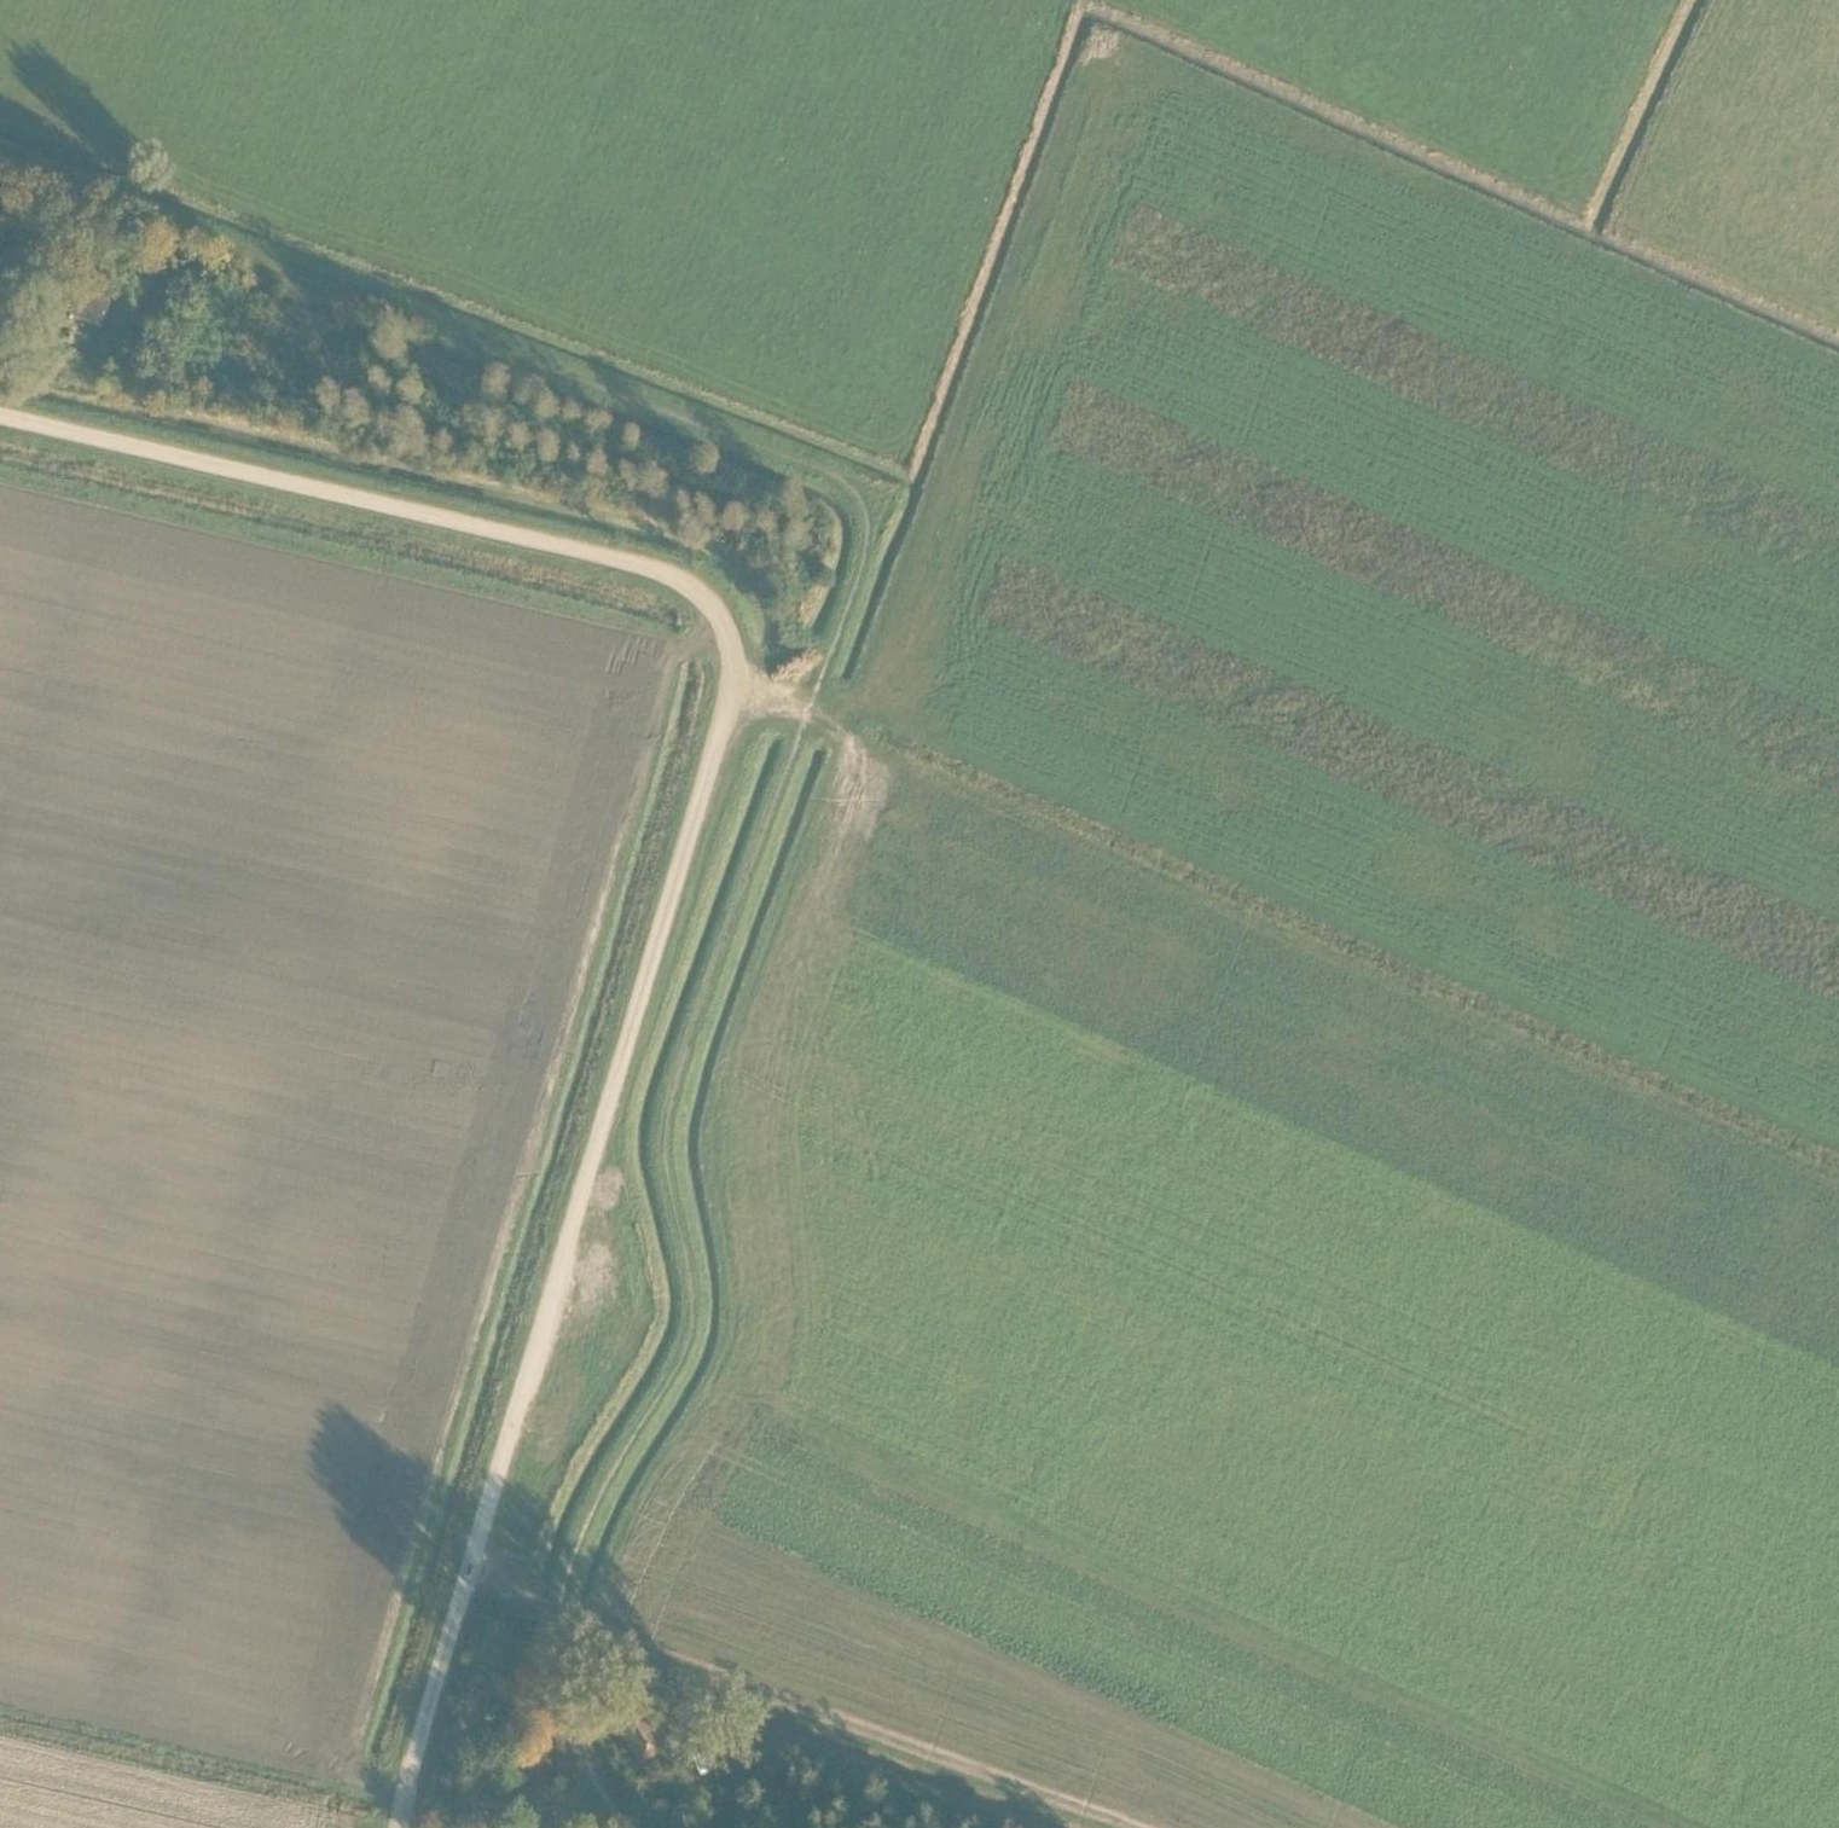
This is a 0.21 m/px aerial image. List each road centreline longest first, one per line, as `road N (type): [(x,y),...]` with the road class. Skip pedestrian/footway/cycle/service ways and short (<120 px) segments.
road 1 (unclassified): [(403,1827),(490,1474),(718,744),(724,696),(713,615),(700,589),(654,568),(0,416)]

